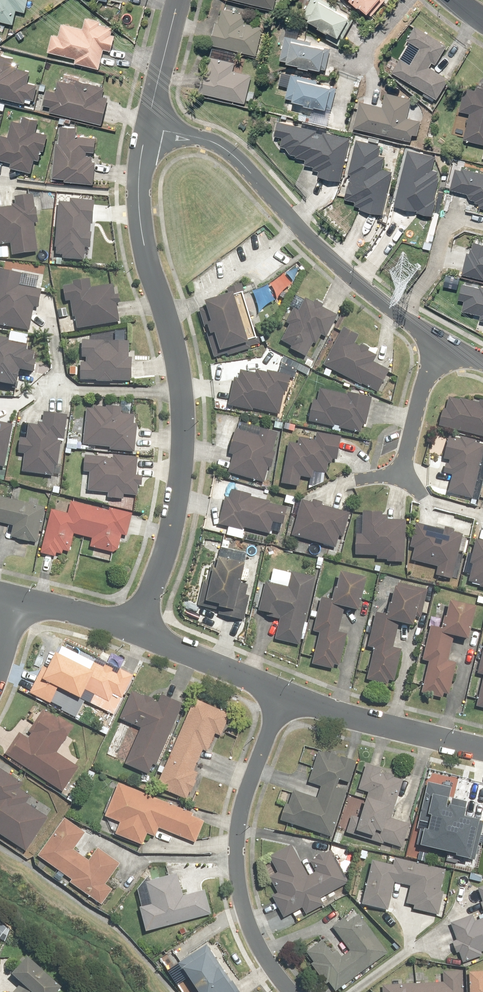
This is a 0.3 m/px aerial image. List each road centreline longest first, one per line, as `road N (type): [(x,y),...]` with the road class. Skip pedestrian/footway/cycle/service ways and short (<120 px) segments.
road 1 (residential): [(146,127),(223,147),(317,245),(438,342)]
road 2 (residential): [(283,693),(239,815),(237,866),(253,938),(291,991)]
road 3 (residential): [(178,398),(139,213),(146,127)]
road 4 (residential): [(137,631),(175,508),(178,398)]
road 5 (residential): [(283,693),(482,745)]
road 6 (residential): [(178,398),(63,395),(52,320)]
road 7 (residential): [(137,631),(283,693)]
road 8 (residential): [(402,469),(438,342)]
road 9 (residential): [(146,127),(180,0)]
road 10 (residential): [(17,598),(137,631)]

